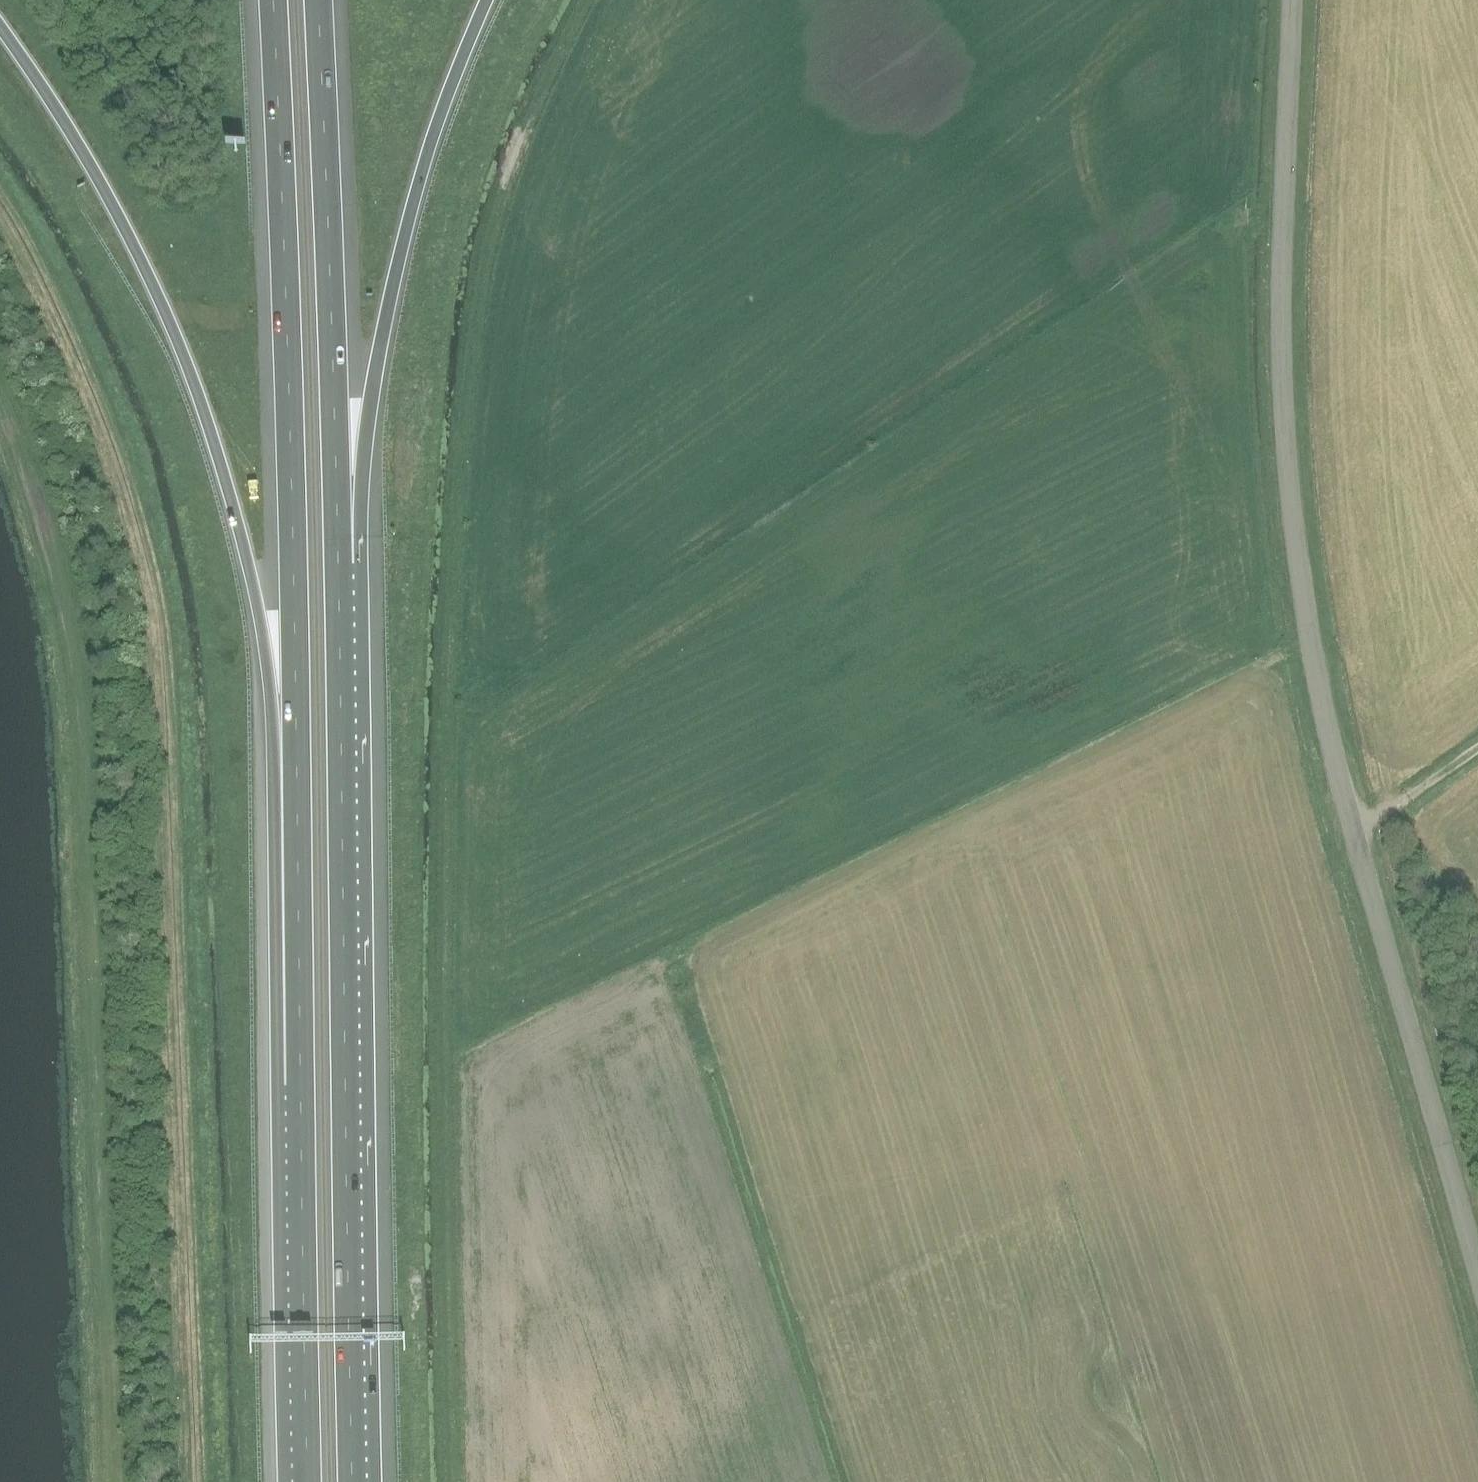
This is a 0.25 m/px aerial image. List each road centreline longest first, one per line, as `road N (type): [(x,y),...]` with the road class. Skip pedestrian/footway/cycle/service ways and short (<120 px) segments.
road 1 (unclassified): [(1477,1267),(1311,649),(1282,346),(1293,0)]
road 2 (motorway): [(0,31),(57,111),(132,246),(189,365),(223,470),(270,671),(300,1084)]
road 3 (motorway): [(274,0),(300,1084)]
road 4 (motorway): [(355,1481),(338,564)]
road 5 (motorway): [(338,564),(409,219),(435,123),(488,0)]
road 6 (motorway): [(338,564),(320,0)]
road 7 (motorway): [(300,1084),(308,1481)]
road 8 (track): [(1355,829),(1477,747)]

